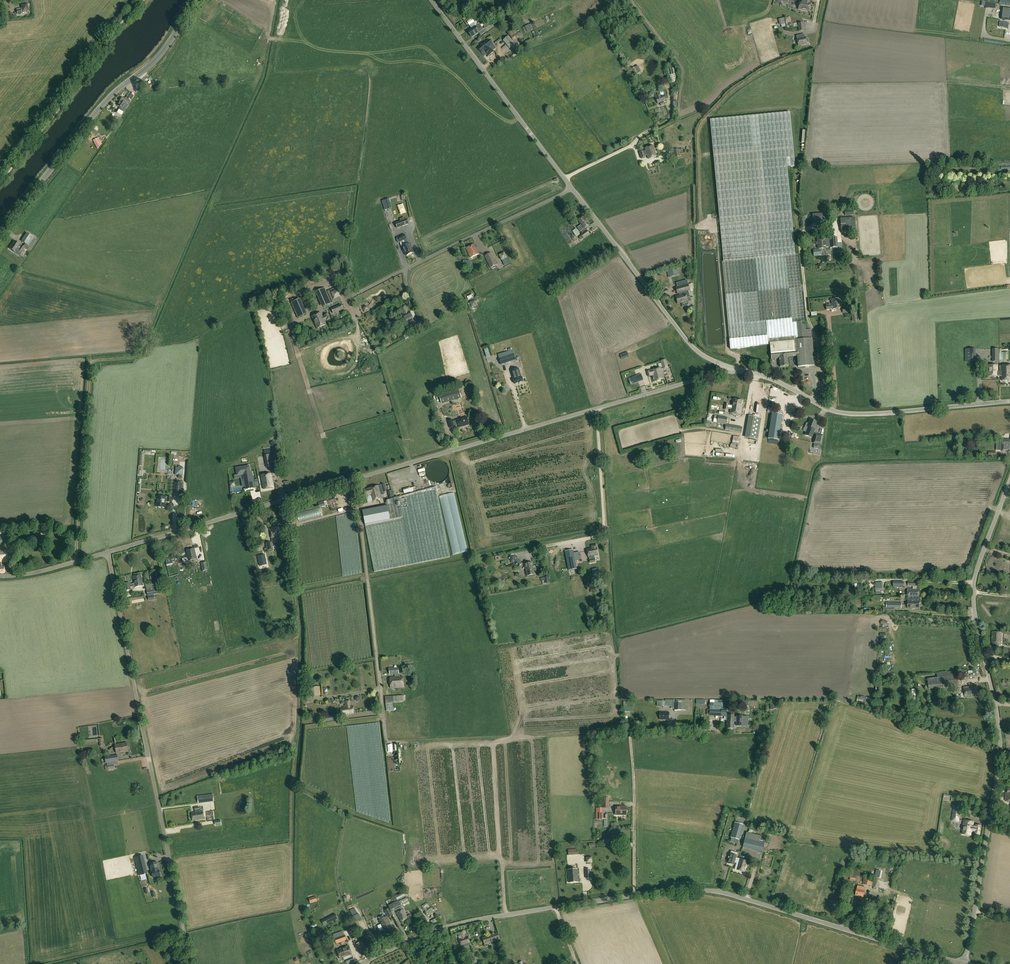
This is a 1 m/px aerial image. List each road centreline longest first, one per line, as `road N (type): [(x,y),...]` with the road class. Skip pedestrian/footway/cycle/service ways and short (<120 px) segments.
road 1 (unclassified): [(964,963),(692,888),(475,920),(363,963)]
road 2 (unclassified): [(964,963),(1000,750),(974,590),(1009,474)]
road 3 (unclassified): [(192,963),(108,551)]
road 4 (unclassified): [(355,480),(719,373)]
road 5 (tertiary): [(0,233),(105,103),(163,52),(194,0)]
road 6 (unclassified): [(735,369),(849,413),(1009,400)]
road 7 (unclassified): [(355,480),(108,551)]
road 8 (unclassified): [(343,299),(572,189)]
road 9 (unclassified): [(715,361),(686,338),(572,189)]
road 10 (unclassified): [(564,176),(432,0)]
road 11 (track): [(387,743),(368,582)]
road 12 (track): [(632,733),(634,895)]
road 13 (track): [(597,408),(601,533)]

